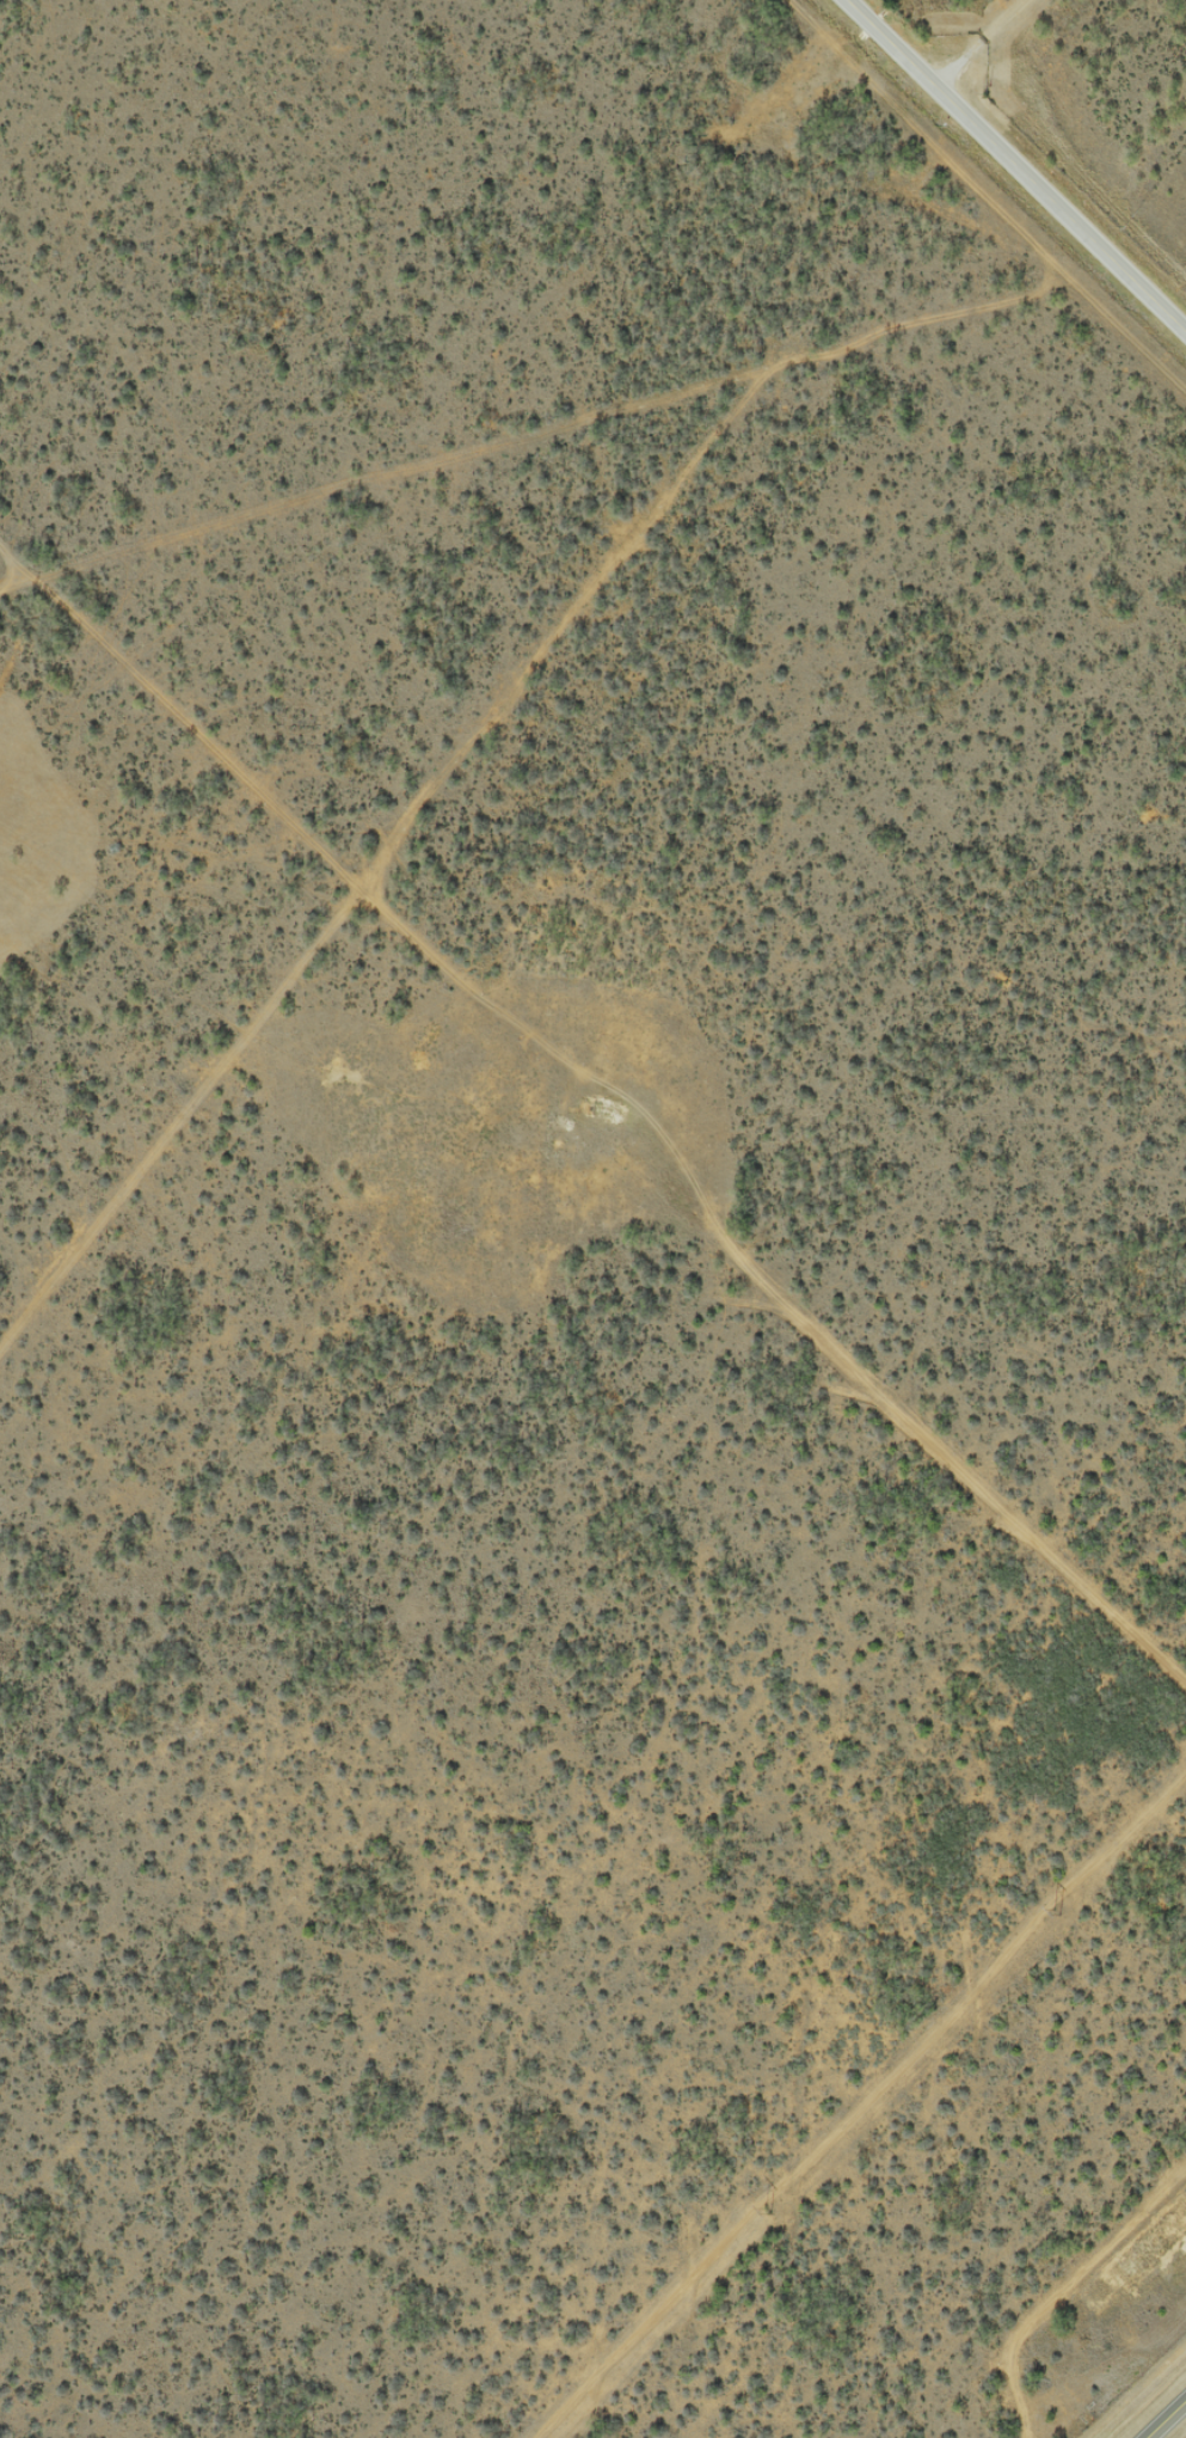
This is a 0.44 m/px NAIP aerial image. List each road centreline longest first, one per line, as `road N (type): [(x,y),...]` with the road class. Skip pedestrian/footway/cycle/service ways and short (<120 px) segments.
road 1 (secondary): [(1185,332),(976,125)]
road 2 (secondary): [(976,125),(846,0)]

